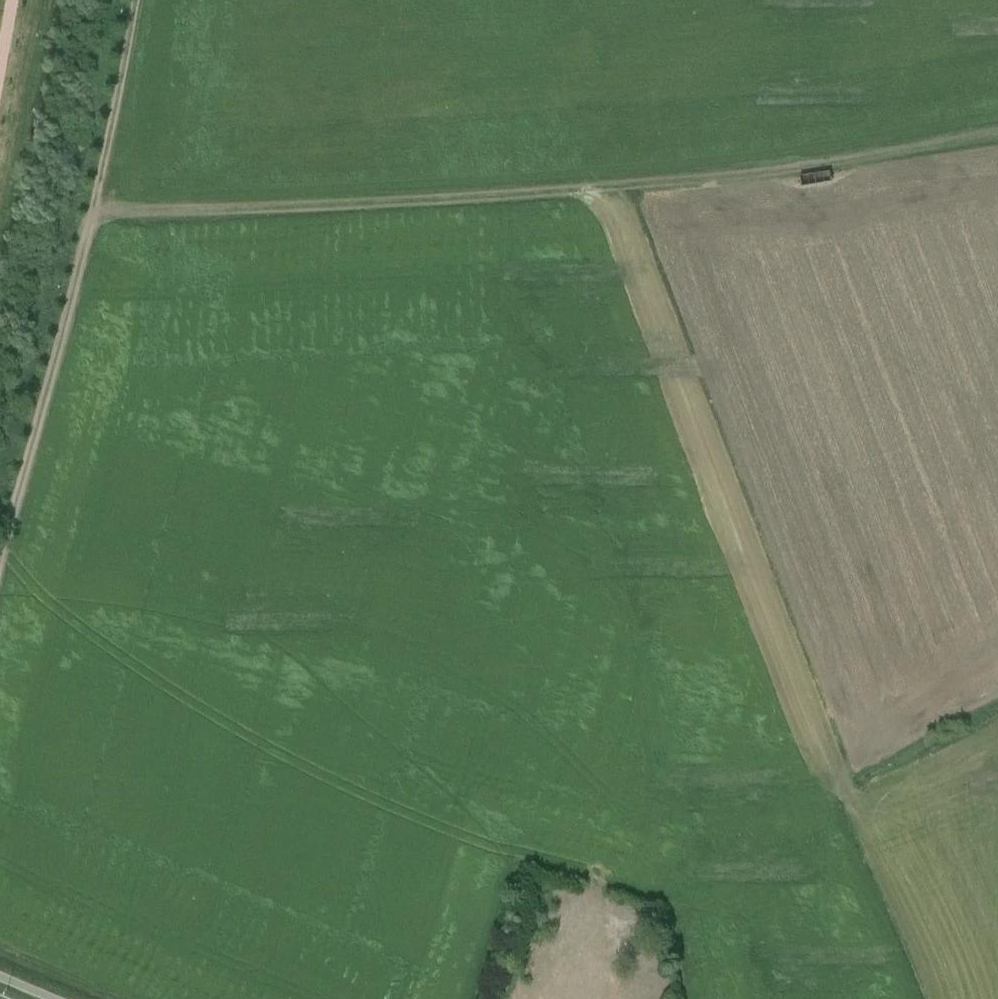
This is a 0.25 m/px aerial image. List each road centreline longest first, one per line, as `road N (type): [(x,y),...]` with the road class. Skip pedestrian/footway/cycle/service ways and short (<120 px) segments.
road 1 (track): [(125,0),(0,550)]

